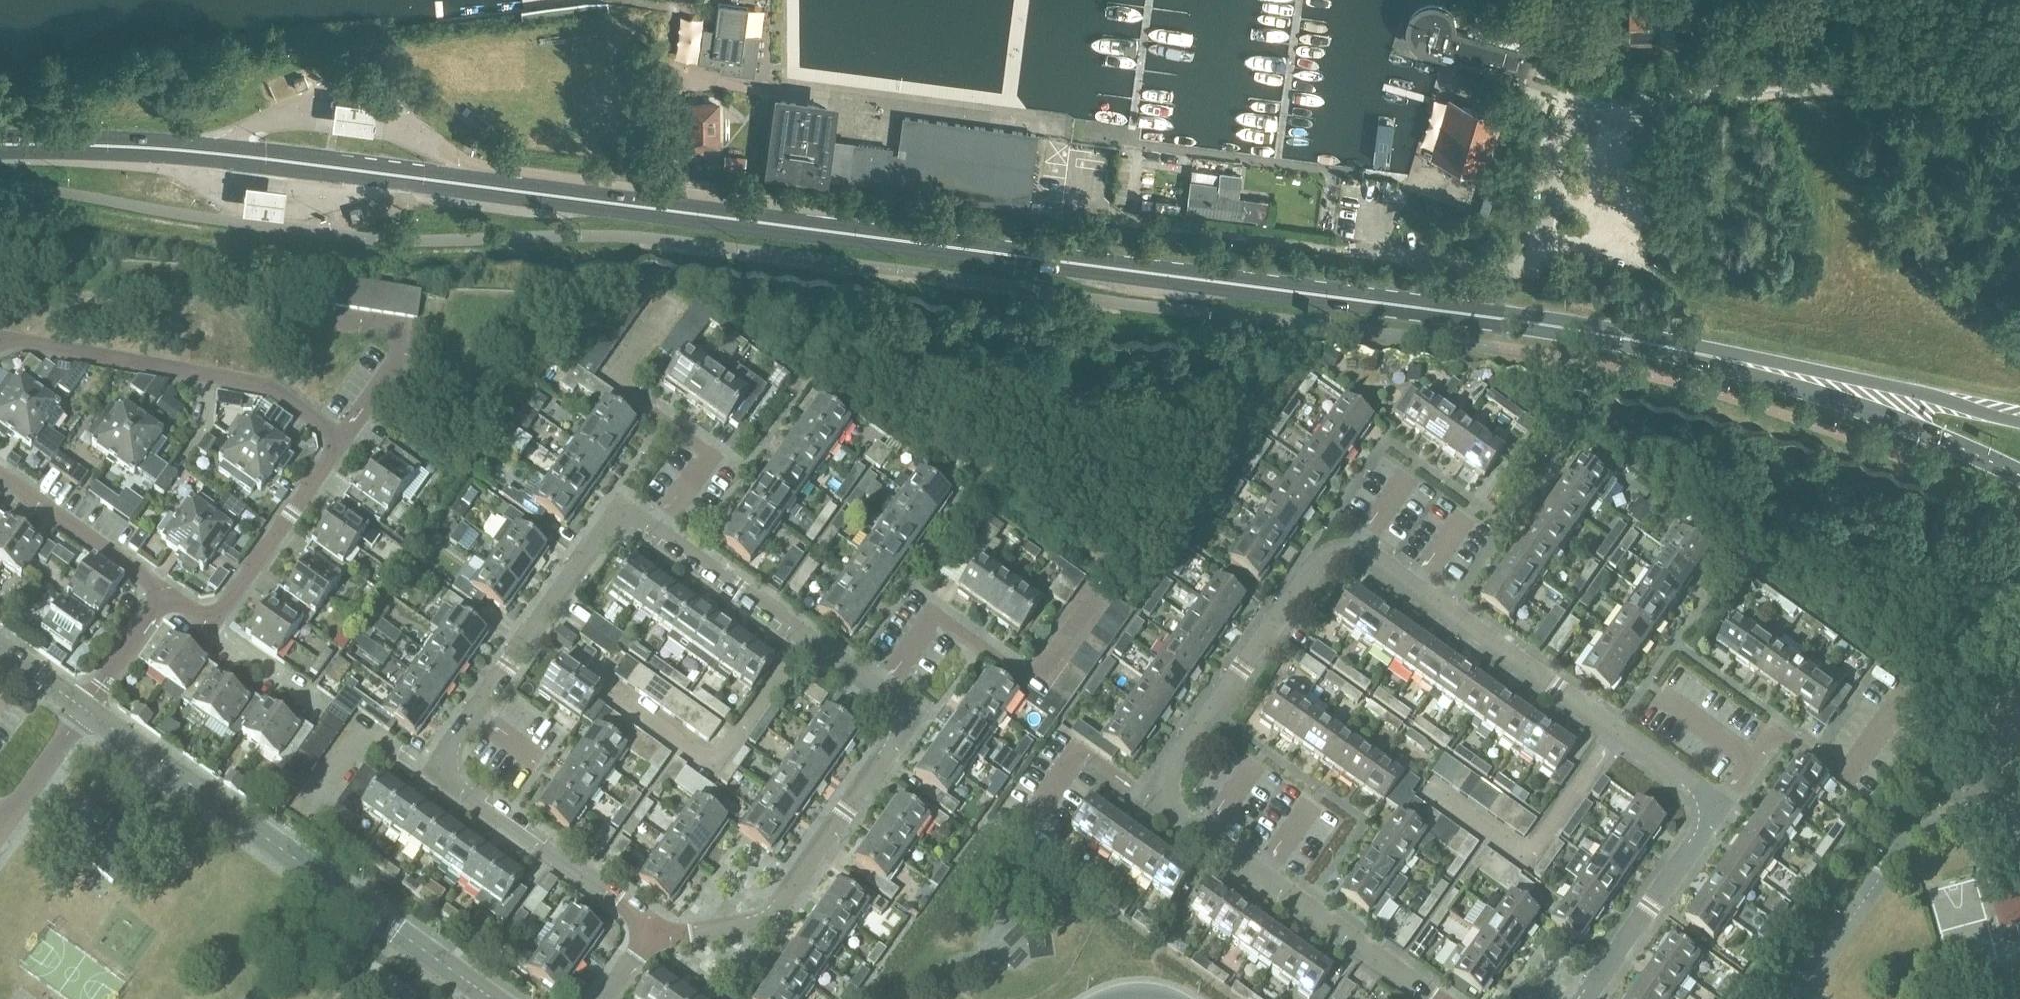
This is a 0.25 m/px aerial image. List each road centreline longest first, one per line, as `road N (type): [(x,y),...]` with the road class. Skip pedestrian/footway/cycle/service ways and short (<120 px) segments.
road 1 (primary): [(1786,374),(1563,328),(407,176)]
road 2 (residential): [(1584,998),(1720,807),(1366,552),(1341,548),(1317,561),(1169,768),(1165,792),(1177,814),(1434,998)]
road 3 (residential): [(656,928),(684,935),(769,915),(892,745),(898,718),(881,689),(632,518),(601,533),(459,732),(451,758),(465,791),(620,900)]
road 4 (residential): [(211,624),(341,439),(269,386),(25,341),(0,345)]
road 5 (unclassified): [(1544,238),(1530,264),(1501,270),(1053,211)]
road 6 (tertiary): [(497,998),(85,708)]
road 7 (primary): [(0,144),(192,152),(407,176)]
road 8 (unclassified): [(2019,121),(1988,102),(1919,87),(1813,85),(1630,102)]
road 9 (residential): [(1794,998),(1918,836),(1964,816),(2019,822)]
road 10 (primary): [(1786,374),(2019,475)]
road 11 (primary): [(2019,418),(1897,388),(1786,374)]
road 12 (residential): [(0,474),(166,593)]
road 13 (unclassified): [(1591,242),(1633,245),(1630,102)]
road 14 (residential): [(0,832),(85,708)]
road 15 (unclassified): [(1608,101),(1591,242)]
road 16 (residential): [(85,708),(166,593)]
road 17 (residential): [(322,705),(211,624)]
road 18 (unclassified): [(1582,111),(1566,135),(1544,238)]

